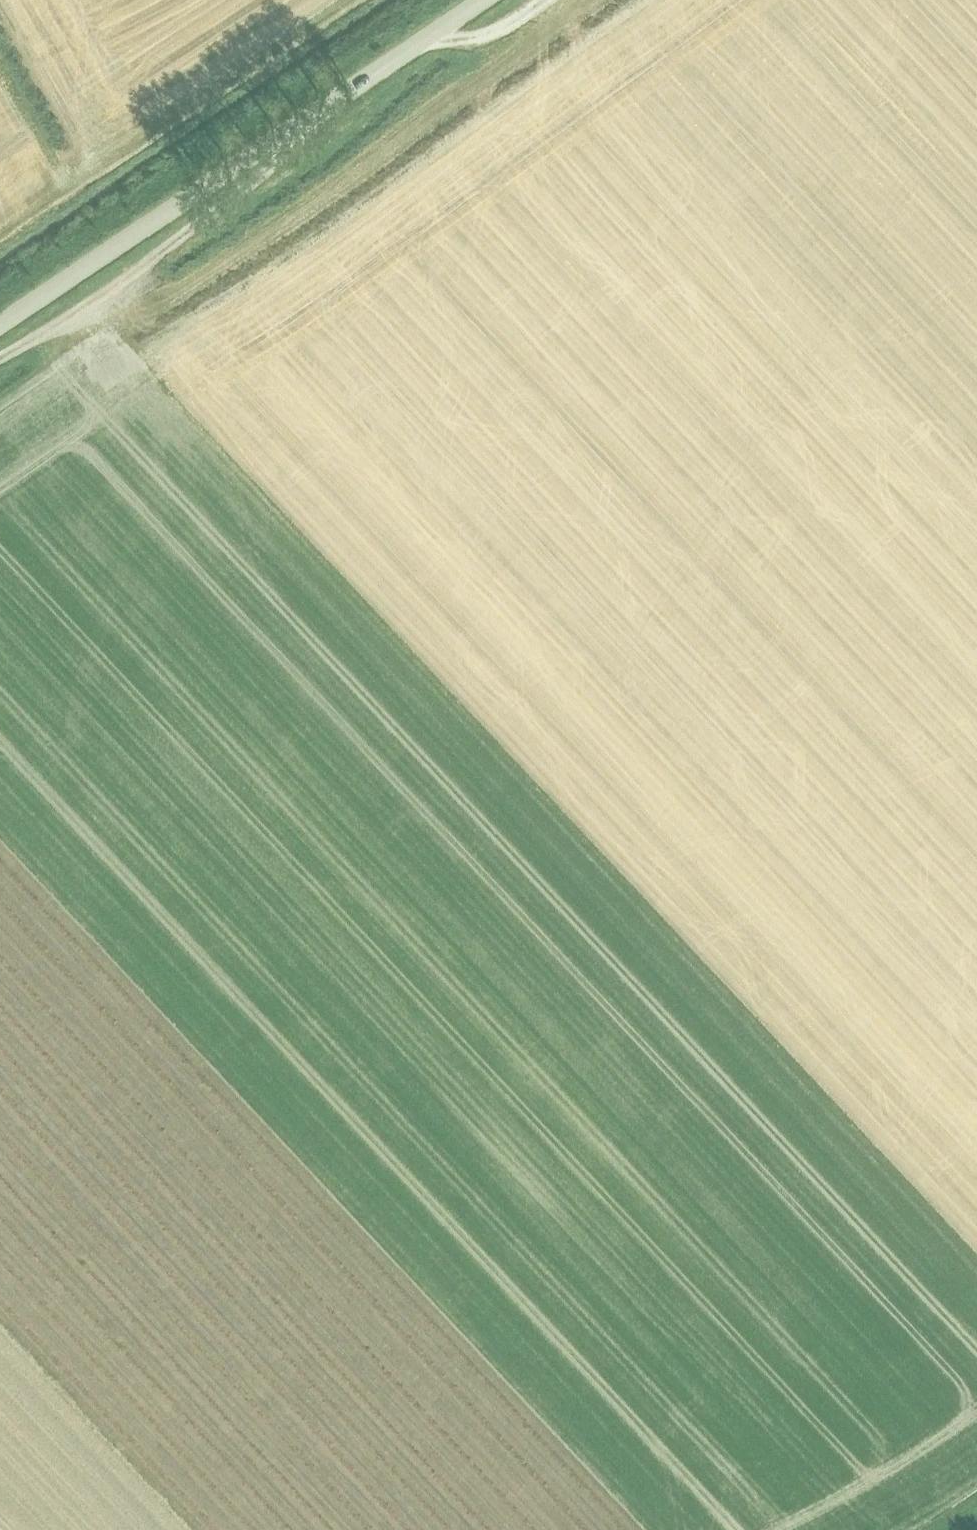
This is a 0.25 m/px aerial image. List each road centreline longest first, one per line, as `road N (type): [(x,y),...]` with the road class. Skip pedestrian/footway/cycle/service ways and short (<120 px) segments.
road 1 (unclassified): [(0,323),(480,0)]

